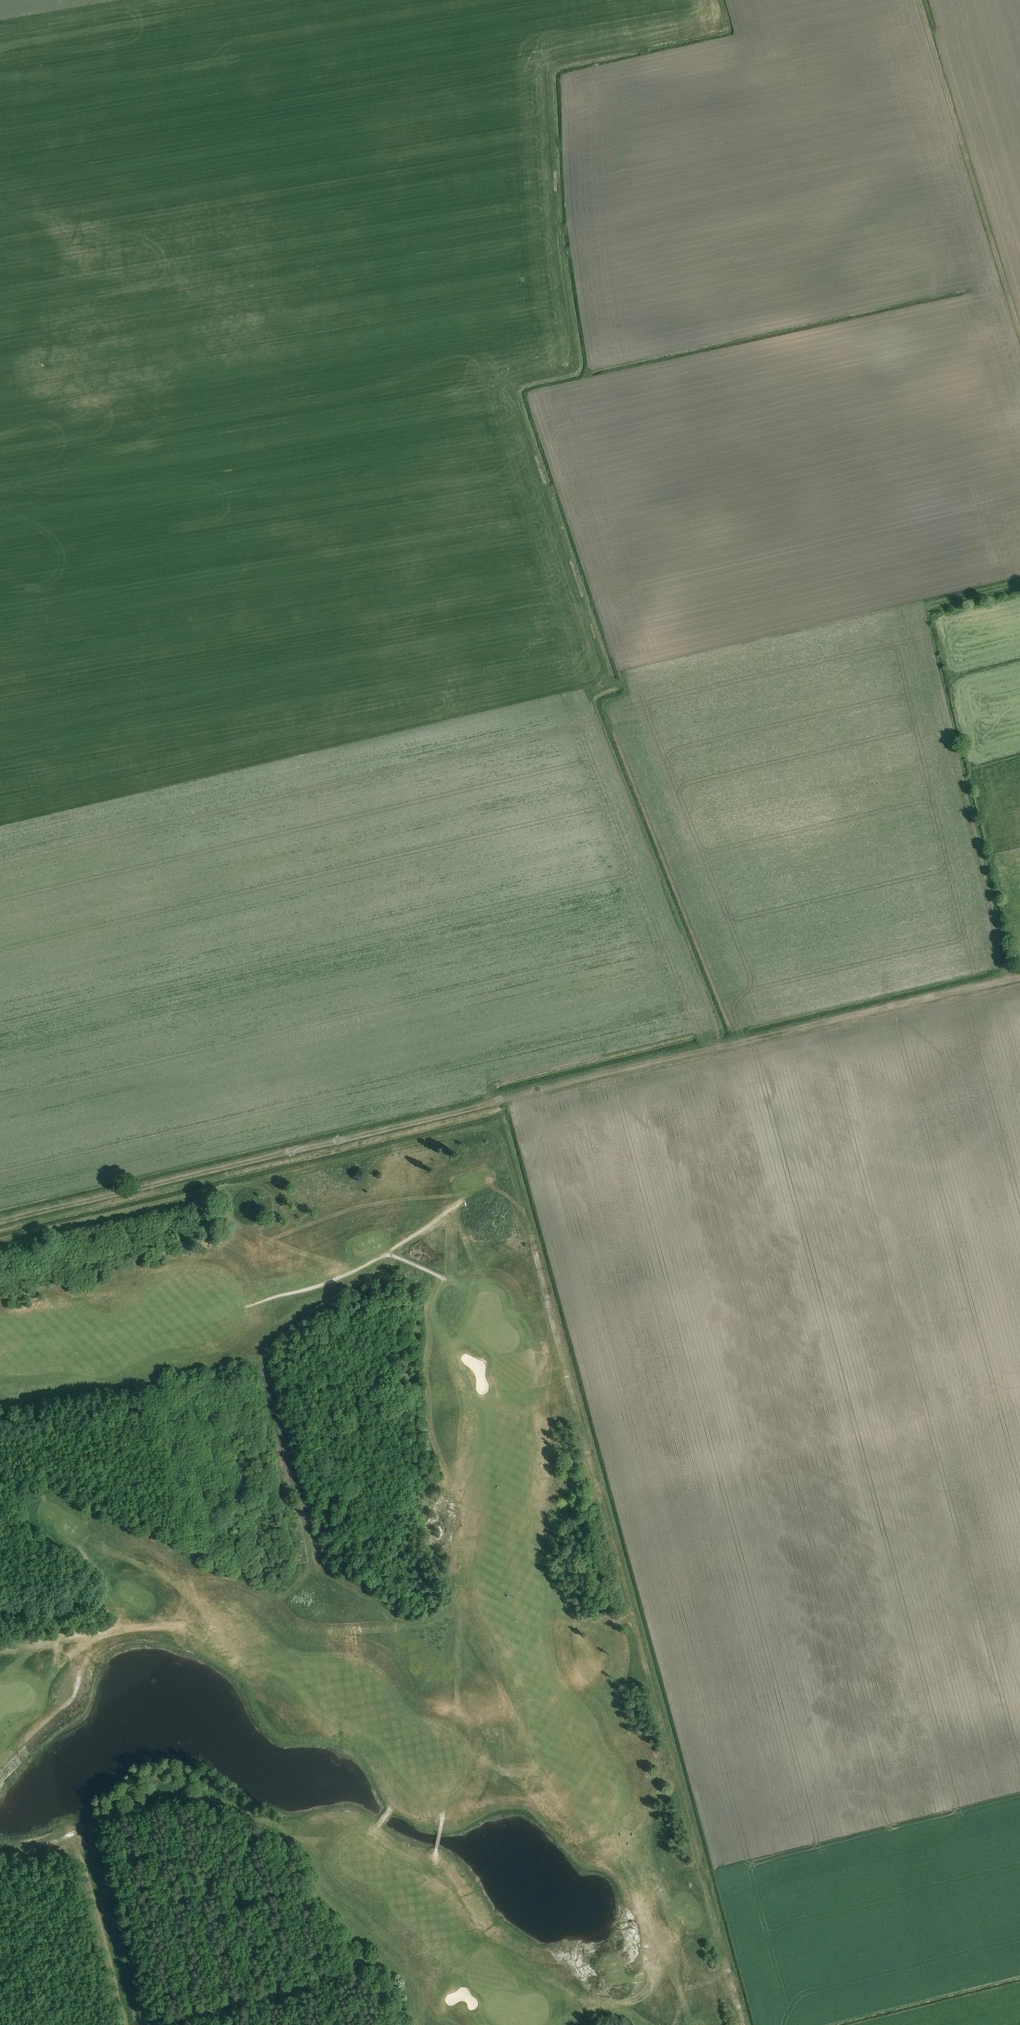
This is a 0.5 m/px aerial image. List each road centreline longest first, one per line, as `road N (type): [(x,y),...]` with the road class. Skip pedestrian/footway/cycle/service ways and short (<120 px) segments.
road 1 (track): [(0,1220),(1019,977)]
road 2 (track): [(1019,334),(919,0)]

